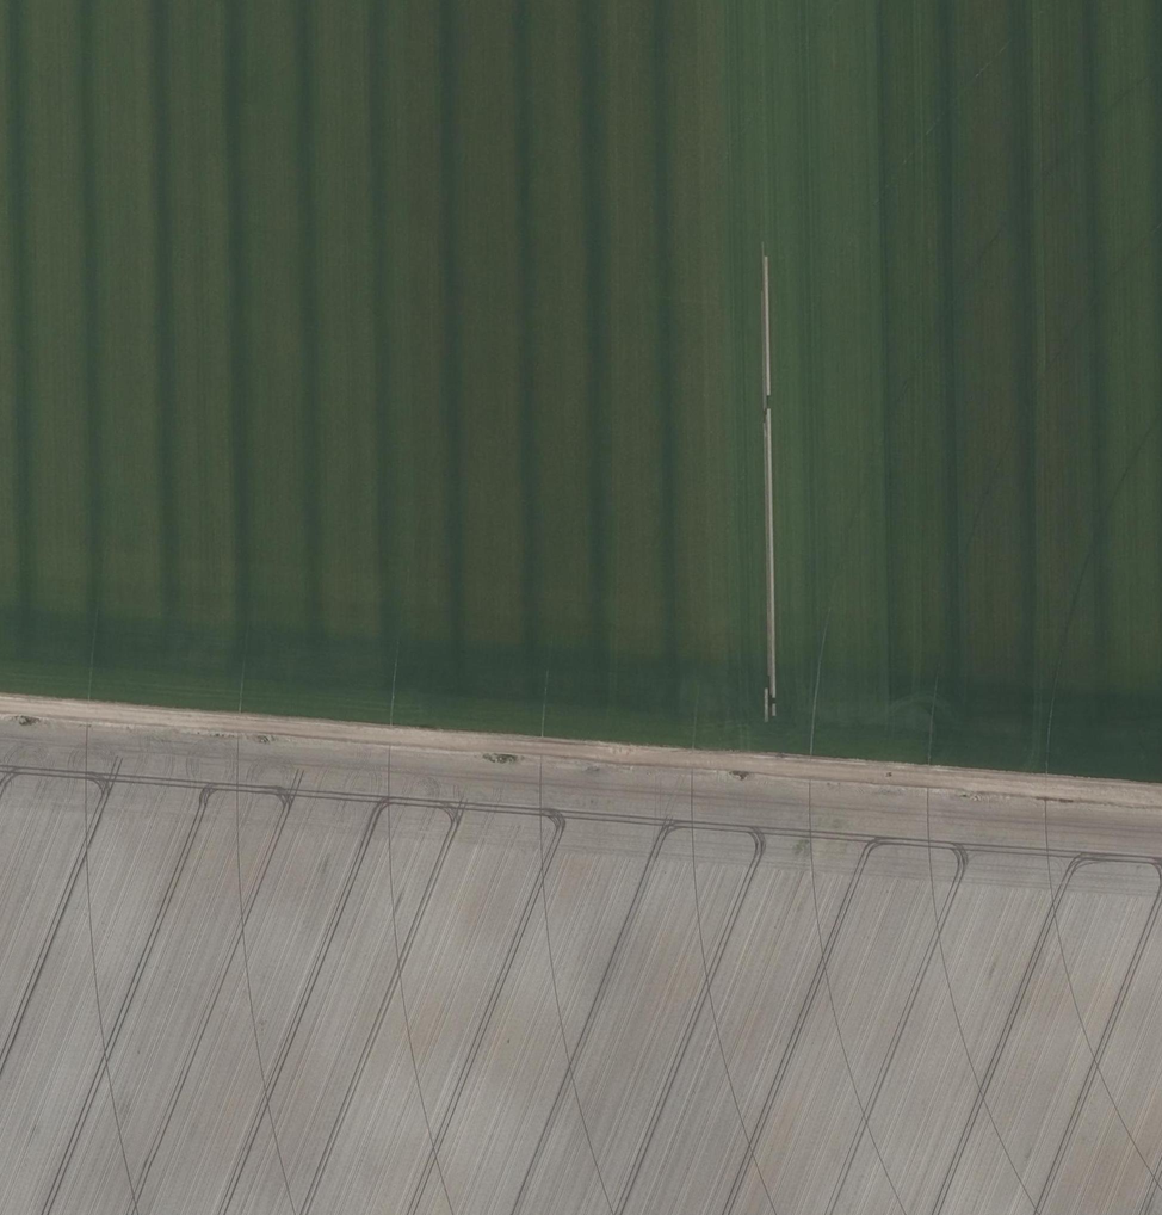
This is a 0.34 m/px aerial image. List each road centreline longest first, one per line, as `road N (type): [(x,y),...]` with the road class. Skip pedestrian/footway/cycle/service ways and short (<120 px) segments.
road 1 (track): [(1161,800),(0,707)]

